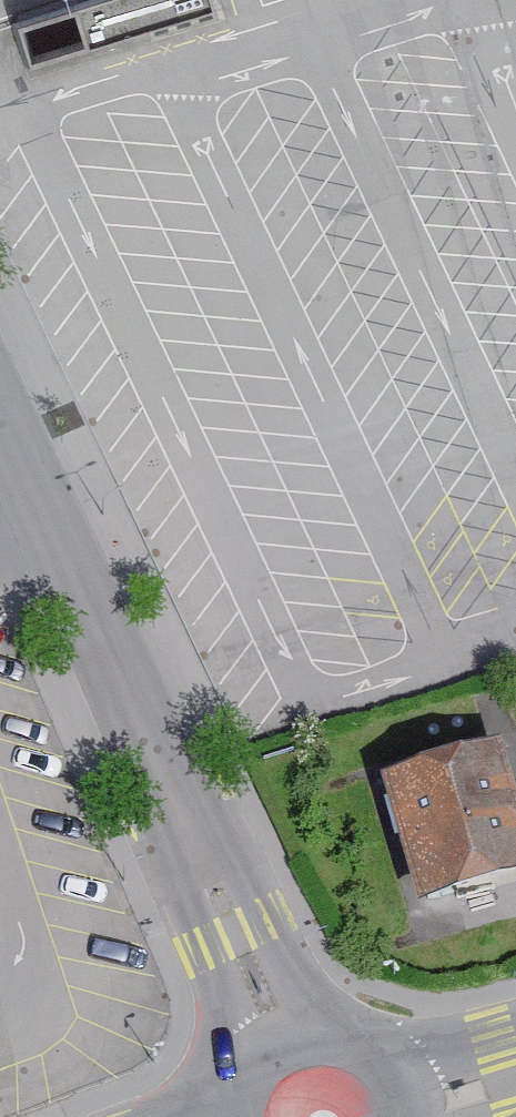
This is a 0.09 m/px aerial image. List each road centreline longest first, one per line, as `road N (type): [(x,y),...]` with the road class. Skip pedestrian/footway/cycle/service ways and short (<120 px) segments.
road 1 (trunk): [(488,1116),(0,41)]
road 2 (residential): [(179,834),(0,436)]
road 3 (residential): [(179,834),(234,1072)]
road 4 (residential): [(327,1028),(179,834)]
road 5 (secondary): [(515,1042),(396,1059)]

